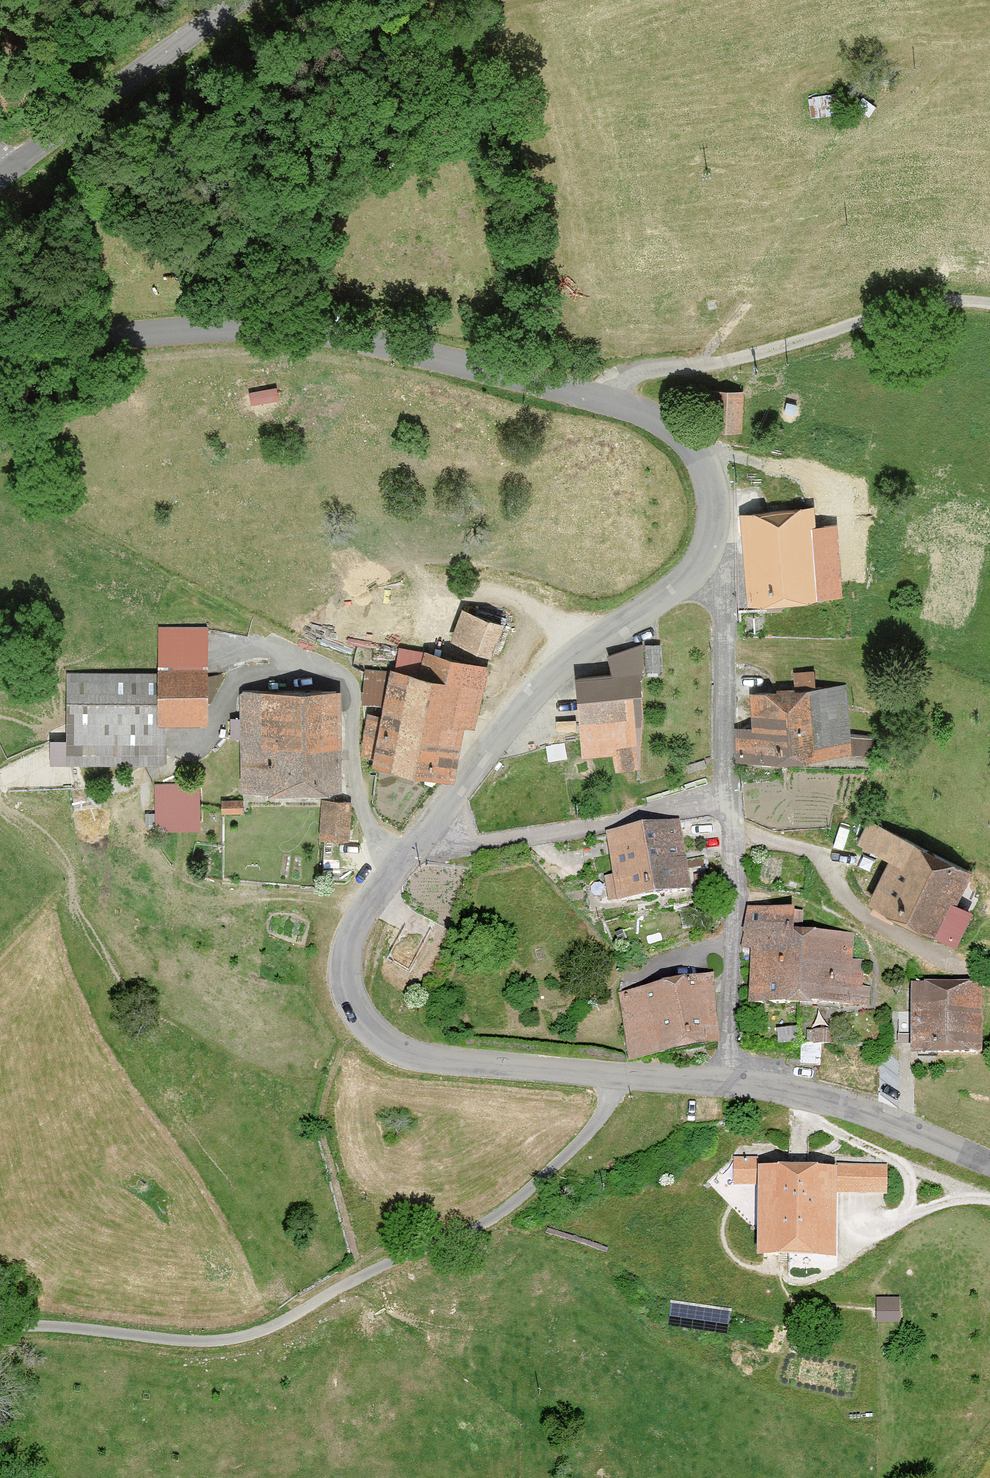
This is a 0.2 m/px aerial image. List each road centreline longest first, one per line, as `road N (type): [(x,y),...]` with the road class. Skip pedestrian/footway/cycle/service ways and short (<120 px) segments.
road 1 (unclassified): [(705,549),(630,624),(563,668),(385,882),(358,922),(346,966),(355,1014),(395,1047),(618,1077)]
road 2 (unclassified): [(618,1077),(602,1120),(522,1195),(246,1337),(190,1340),(20,1321),(0,1329)]
road 3 (unclassified): [(0,349),(39,339),(310,328),(592,391)]
road 4 (residential): [(705,549),(728,788),(734,1082)]
road 5 (unclassified): [(592,391),(637,371),(702,362),(897,306),(989,300)]
road 6 (tertiary): [(241,0),(0,173)]
road 7 (unclassified): [(734,1082),(858,1109),(989,1161)]
road 8 (unclassified): [(592,391),(656,414),(713,477),(724,504),(705,549)]

